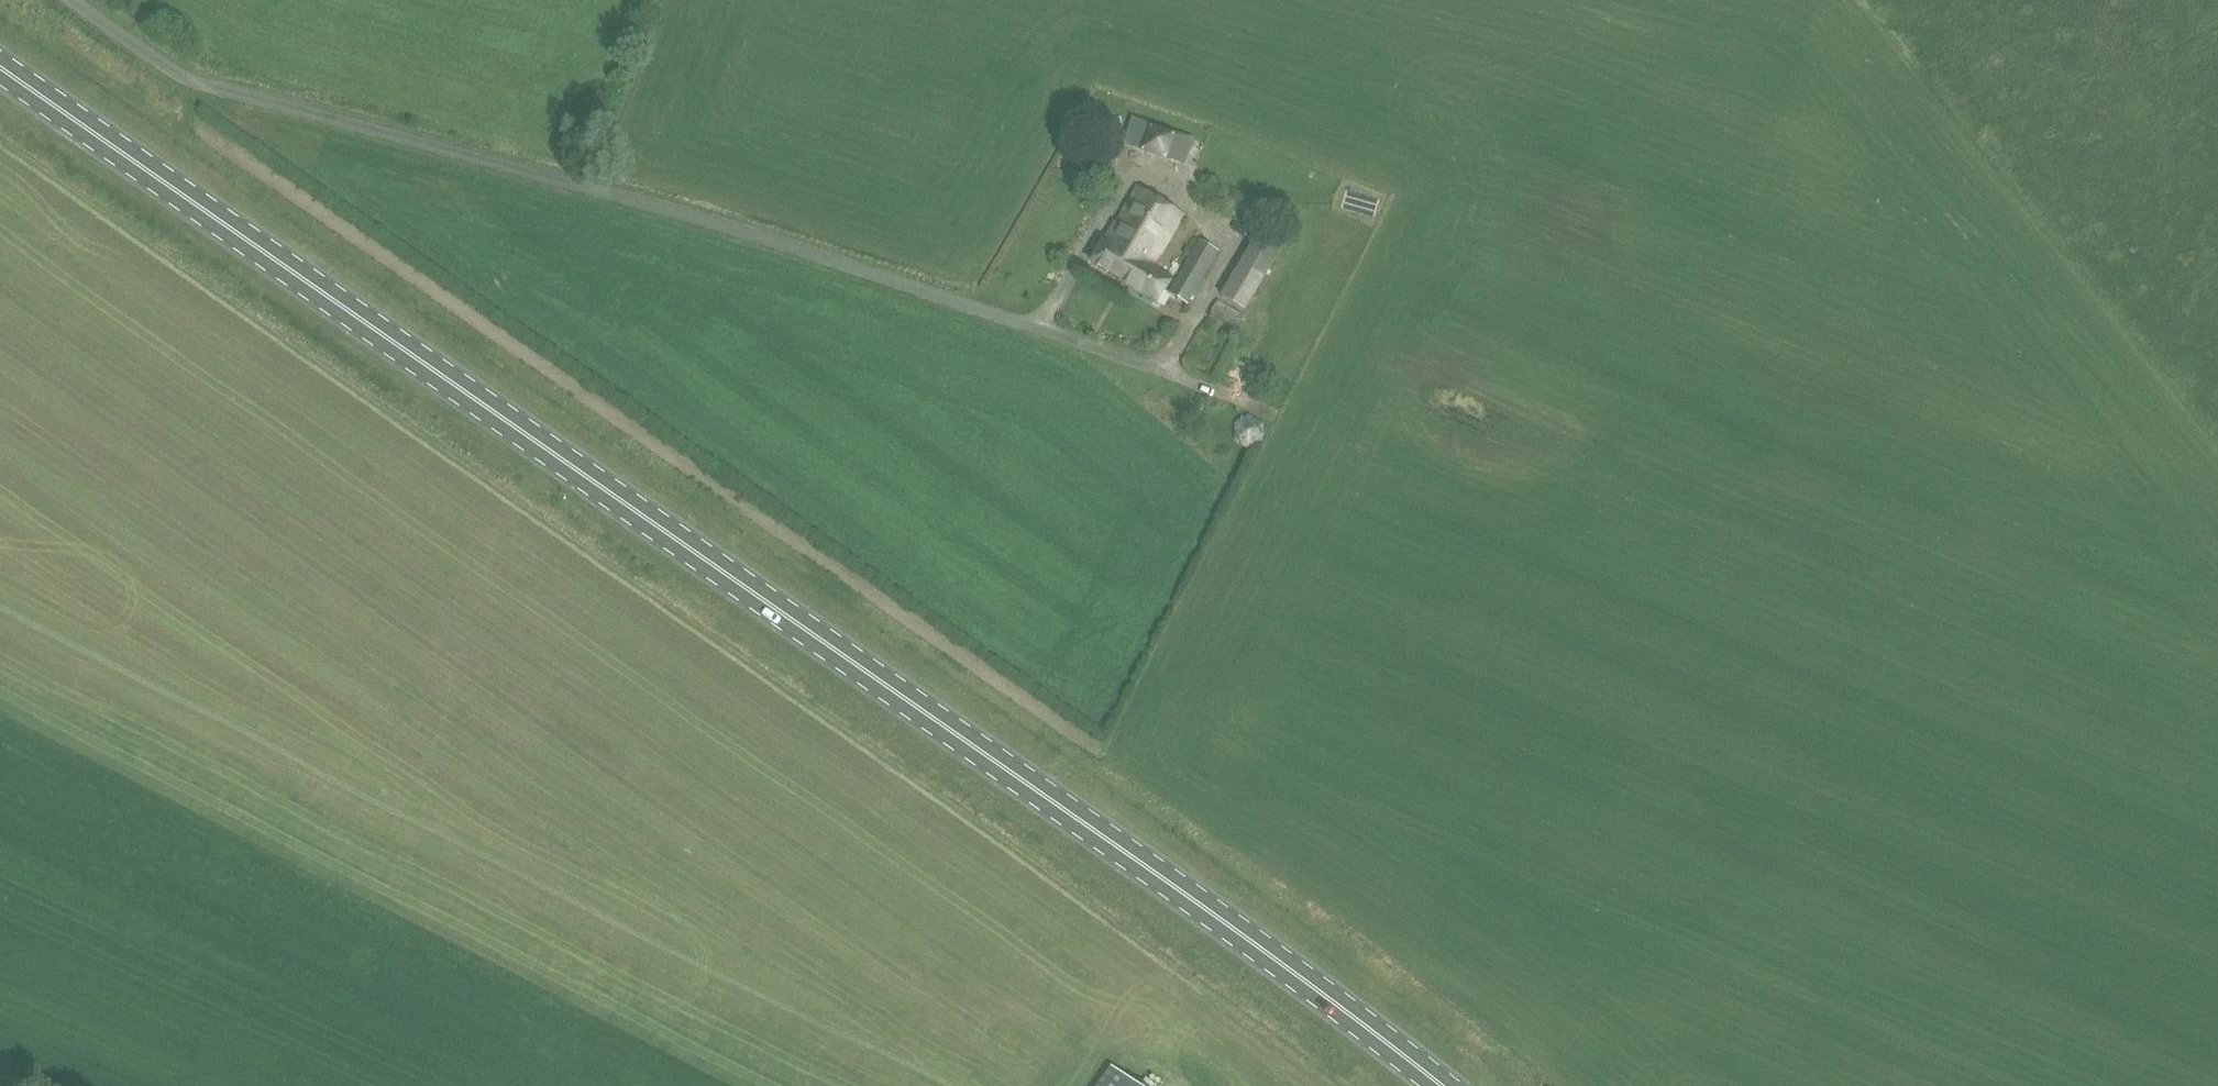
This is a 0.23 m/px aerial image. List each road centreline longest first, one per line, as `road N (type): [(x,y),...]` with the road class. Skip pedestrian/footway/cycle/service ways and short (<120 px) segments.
road 1 (primary): [(0,60),(1383,1011),(1460,1085)]

